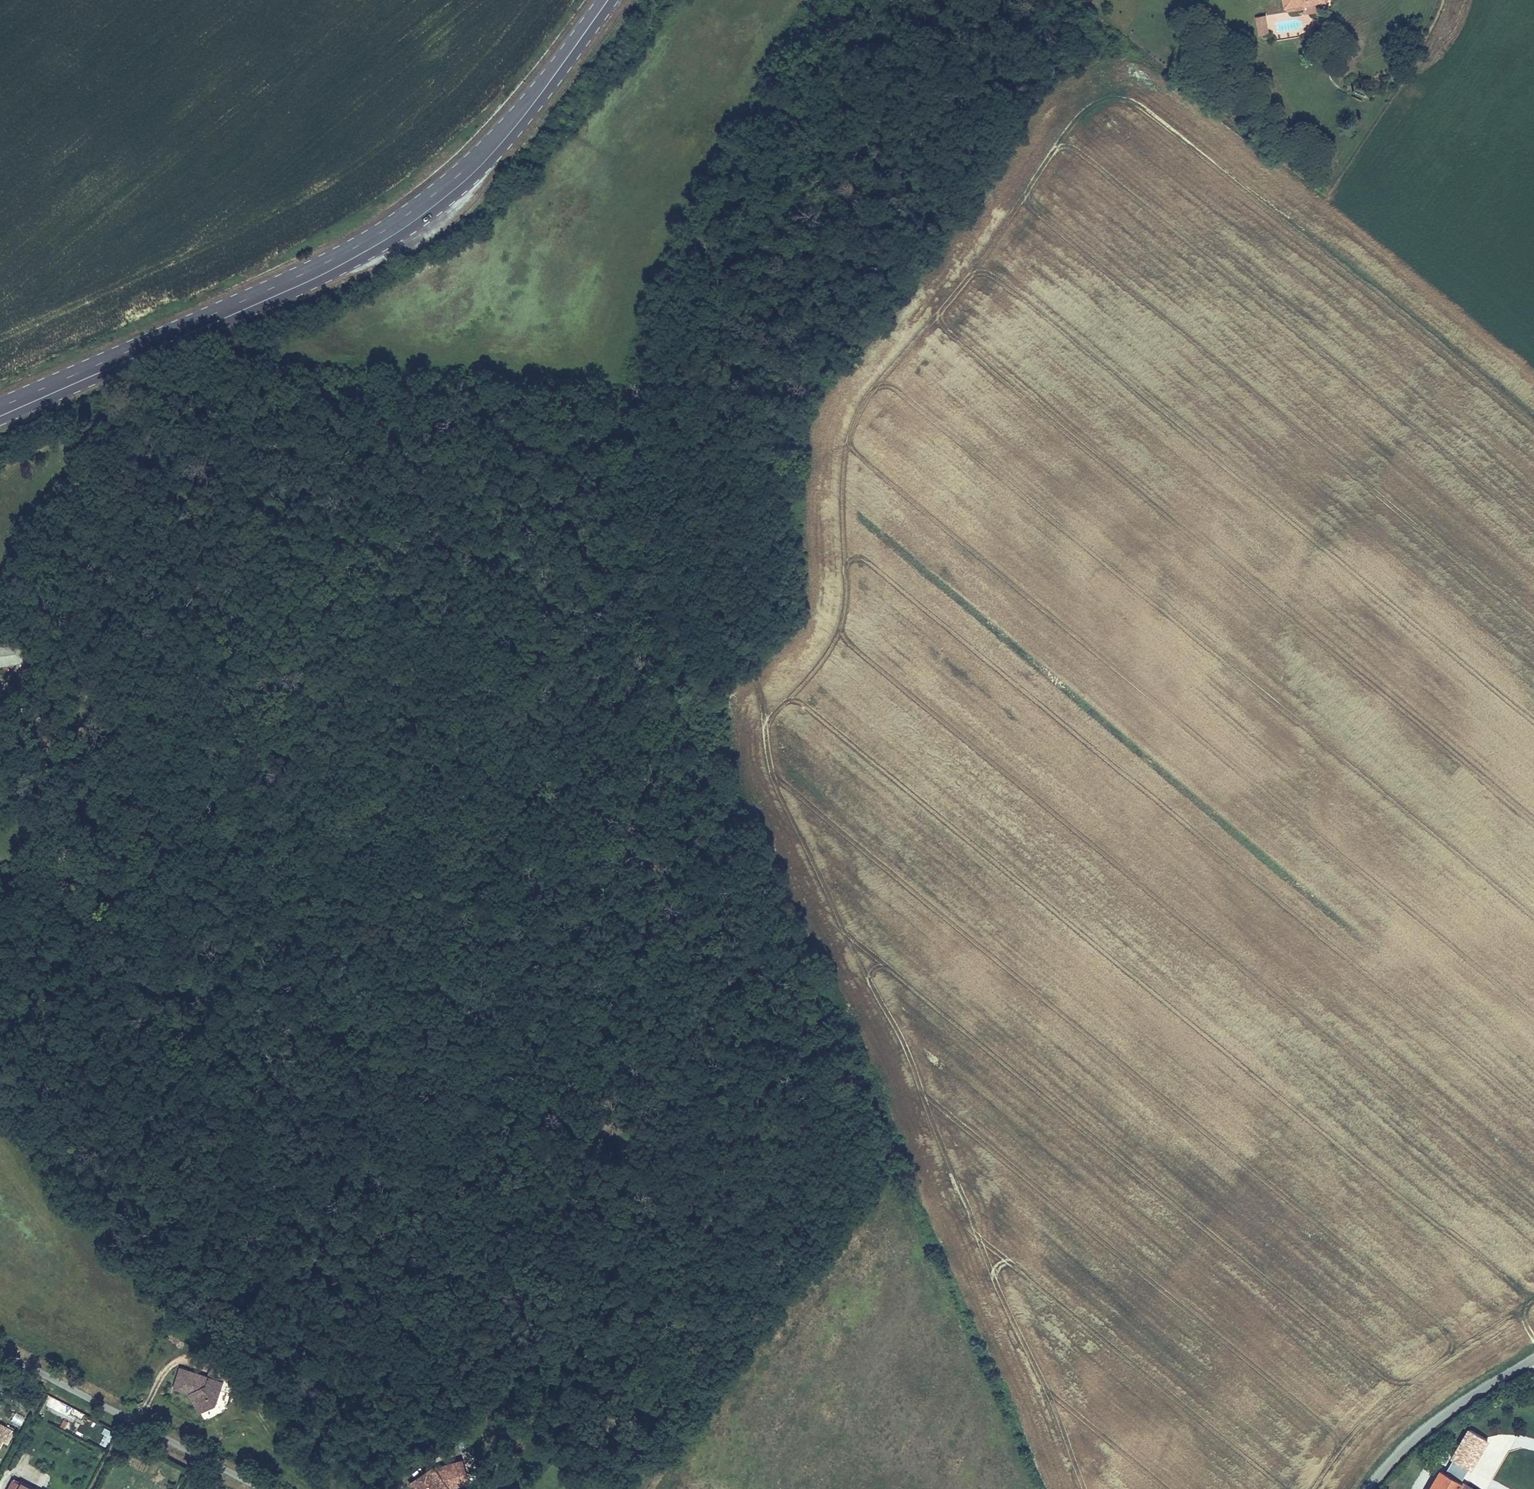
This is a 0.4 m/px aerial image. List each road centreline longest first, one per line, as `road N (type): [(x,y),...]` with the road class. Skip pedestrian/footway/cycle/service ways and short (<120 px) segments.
road 1 (primary): [(607,0),(489,156),(421,214),(285,288),(0,412)]
road 2 (residential): [(0,1353),(260,1488)]
road 3 (unclassified): [(1533,1358),(1422,1432),(1368,1488)]

